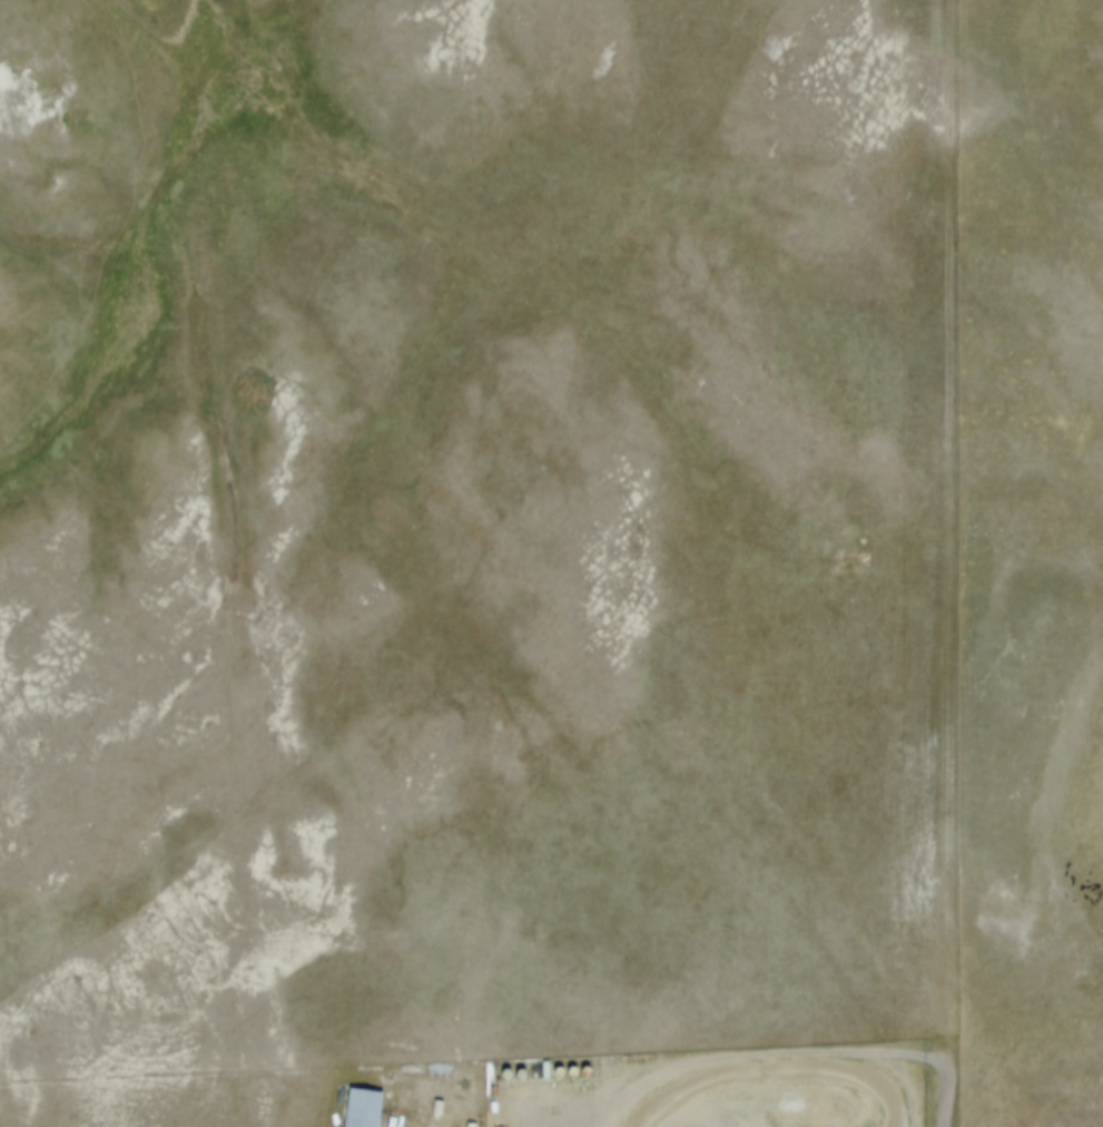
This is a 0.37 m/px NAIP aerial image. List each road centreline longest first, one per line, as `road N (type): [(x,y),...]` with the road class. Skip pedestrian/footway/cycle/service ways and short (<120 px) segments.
road 1 (track): [(941,1126),(936,986),(947,553),(940,0)]
road 2 (track): [(1102,195),(942,204)]

